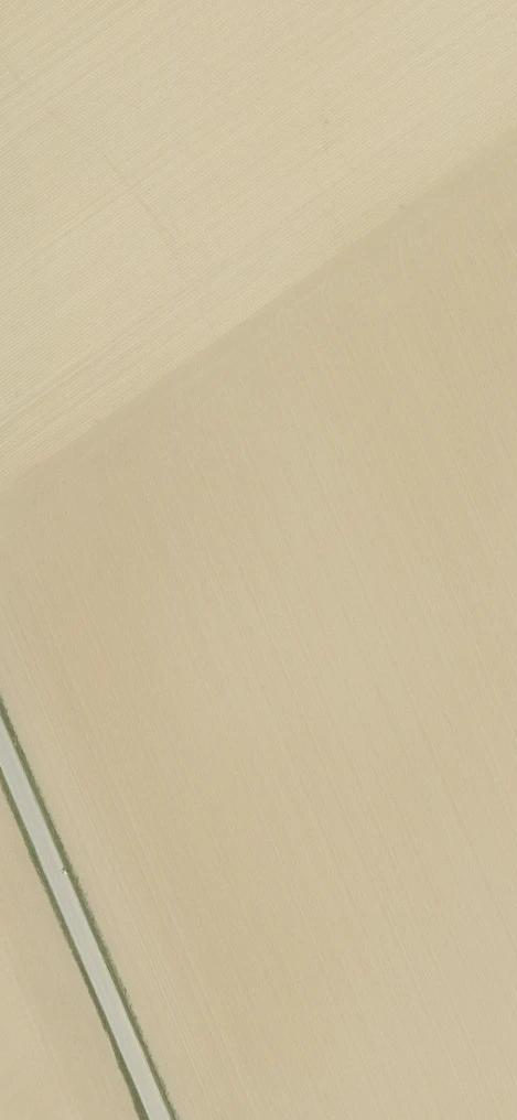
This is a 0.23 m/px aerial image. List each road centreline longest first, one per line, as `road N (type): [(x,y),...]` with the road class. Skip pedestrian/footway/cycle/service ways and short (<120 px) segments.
road 1 (unclassified): [(159,1119),(0,740)]

